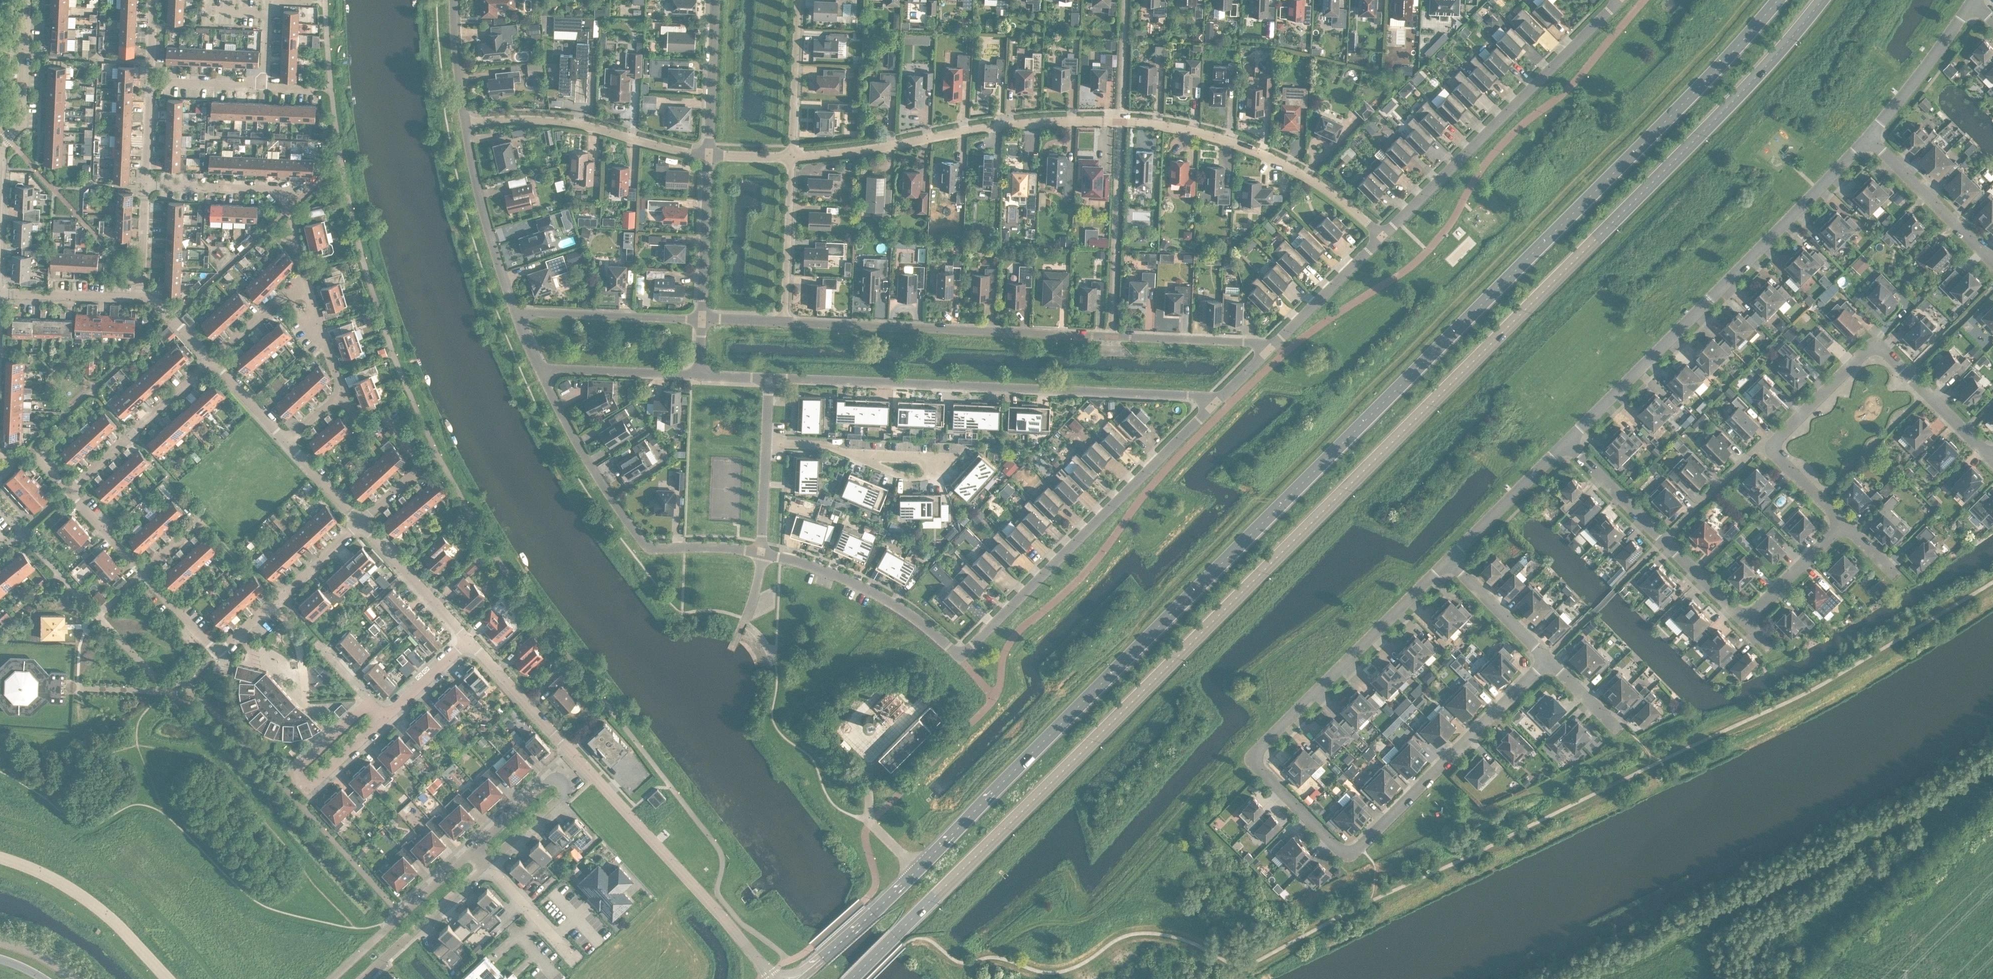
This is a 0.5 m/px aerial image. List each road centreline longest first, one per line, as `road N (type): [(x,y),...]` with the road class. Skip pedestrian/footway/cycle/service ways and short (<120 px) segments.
road 1 (primary): [(851,978),(1718,116),(1821,0)]
road 2 (primary): [(1778,0),(918,868)]
road 3 (residential): [(1449,560),(1256,752),(1260,771),(1337,848),(1352,853),(1547,660)]
road 4 (residential): [(792,158),(1016,125),(1161,126),(1282,166),(1334,198),(1375,237)]
road 5 (residential): [(1267,346),(786,323)]
road 6 (residential): [(775,978),(468,640)]
road 7 (residential): [(770,378),(1215,403)]
road 8 (residential): [(1867,137),(1566,443)]
road 9 (residential): [(949,648),(964,653),(1215,403)]
road 10 (residential): [(1375,237),(1619,0)]
road 11 (residential): [(760,553),(643,545),(540,370)]
road 12 (residential): [(1773,448),(1875,346),(1992,459)]
road 13 (residential): [(466,122),(584,125),(706,155)]
road 14 (residential): [(369,700),(293,770),(308,787),(384,717)]
road 15 (residential): [(487,864),(559,798),(560,784),(546,783),(473,849)]
road 16 (residential): [(949,648),(891,600),(760,553)]
road 17 (unclassified): [(167,978),(92,903),(0,857)]
road 18 (residential): [(515,312),(466,122)]
road 19 (residential): [(218,655),(359,525)]
road 20 (residential): [(68,491),(209,362)]
road 21 (residential): [(700,320),(515,312)]
road 22 (residential): [(1992,263),(1867,137)]
road 23 (residential): [(1970,4),(1867,137)]
road 24 (residential): [(1566,443),(1449,560)]
road 25 (residential): [(786,323),(792,158)]
road 26 (residential): [(706,155),(700,320)]
road 27 (primary): [(918,868),(799,978)]
road 28 (residential): [(540,370),(699,373)]
road 29 (residential): [(468,640),(359,525)]
road 30 (residential): [(792,158),(801,0)]
road 31 (residential): [(0,148),(21,124),(26,0)]
road 32 (residential): [(715,0),(706,155)]
road 33 (residential): [(1267,346),(1375,237)]
road 34 (residential): [(1663,540),(1756,447),(1773,448)]
road 35 (residential): [(144,296),(0,292)]
road 36 (residential): [(1547,660),(1449,560)]
road 37 (residential): [(1744,622),(1843,523)]
road 38 (residential): [(286,191),(147,185)]
road 39 (residential): [(1663,540),(1566,443)]
road 40 (residential): [(578,964),(487,864)]
road 41 (residential): [(209,362),(305,274)]
road 42 (residential): [(344,391),(305,274)]
road 43 (residential): [(860,455),(939,461),(935,472),(904,479)]
road 44 (residential): [(466,122),(455,0)]

